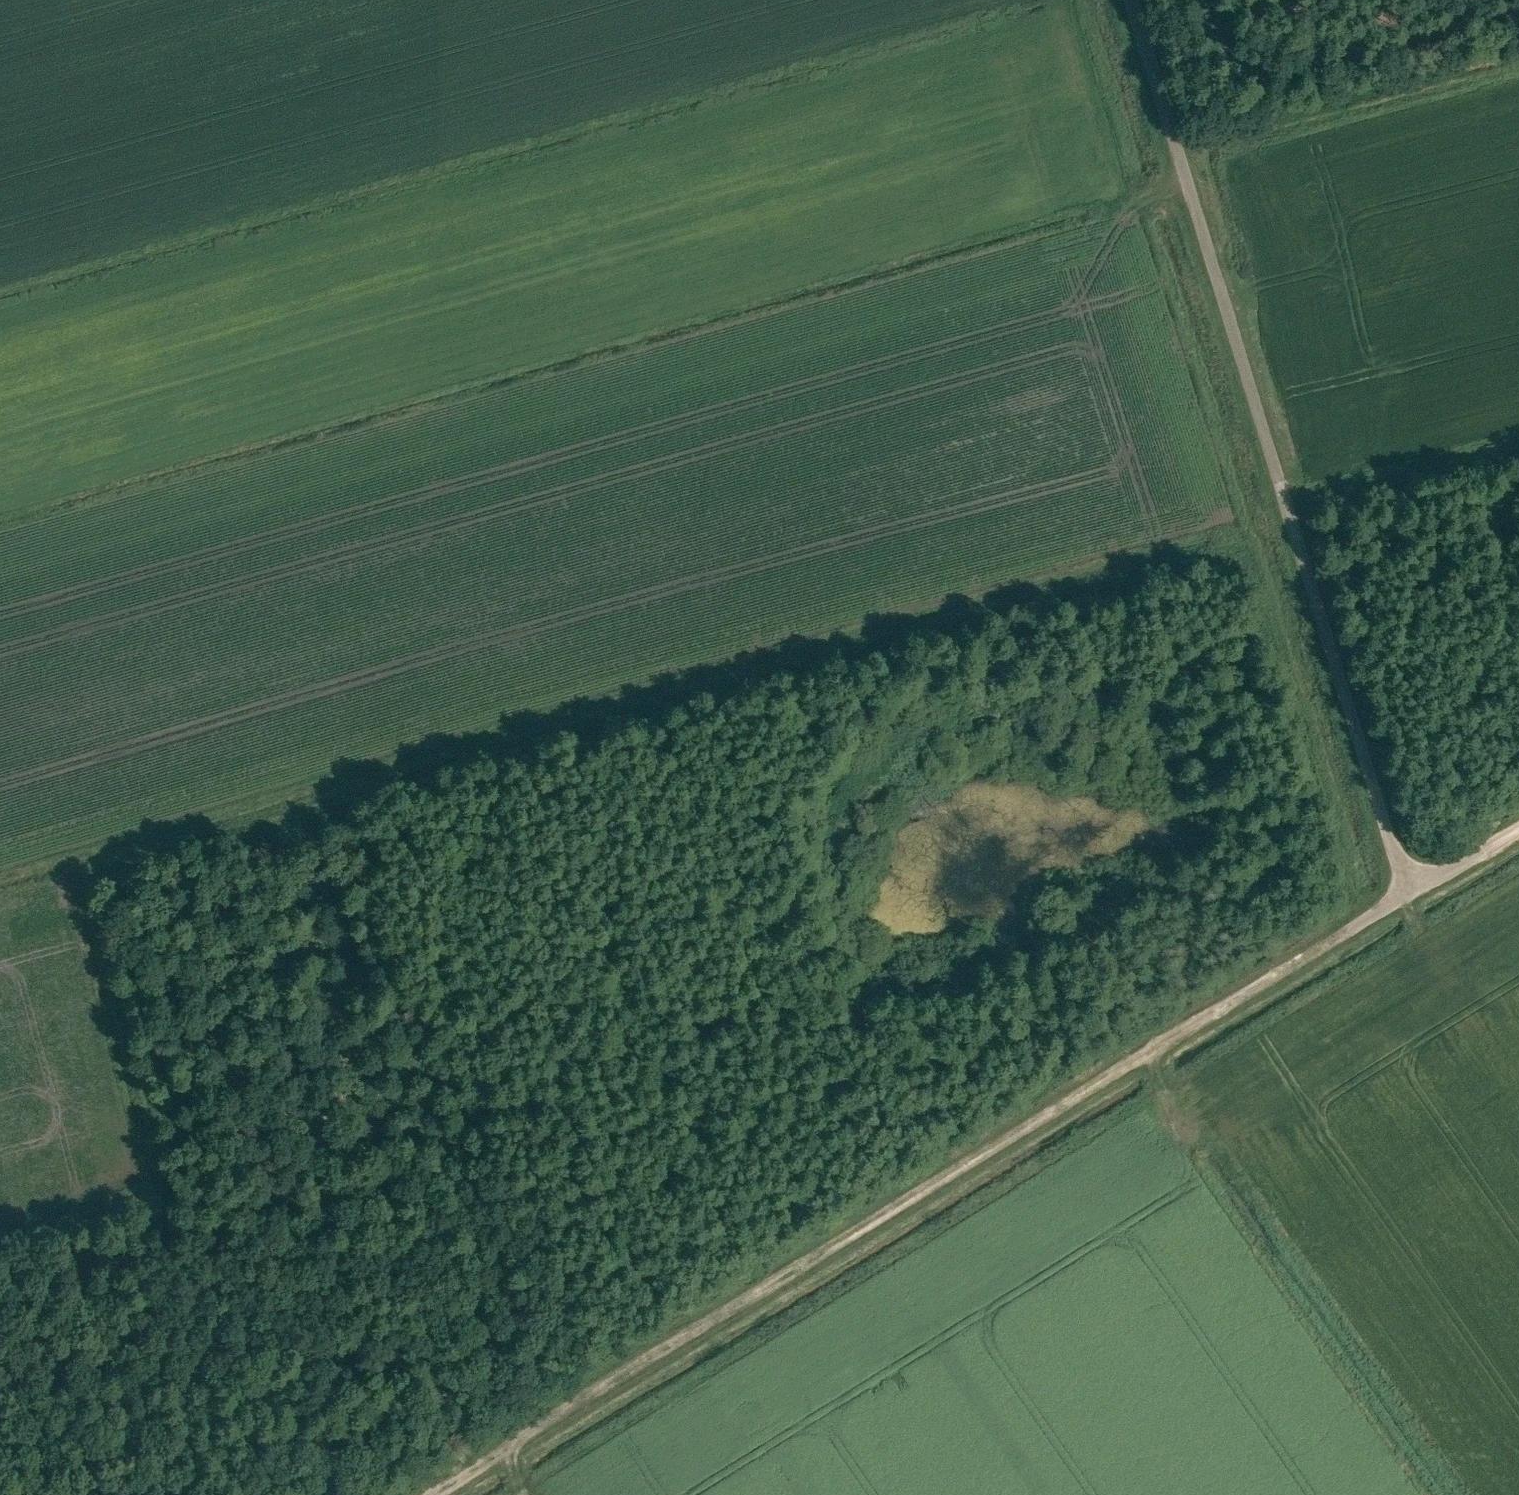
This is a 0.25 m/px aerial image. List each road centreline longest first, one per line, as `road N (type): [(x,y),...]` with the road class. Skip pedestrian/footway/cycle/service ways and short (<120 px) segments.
road 1 (track): [(432,1494),(1518,828)]
road 2 (unclassified): [(1408,894),(1132,0)]

